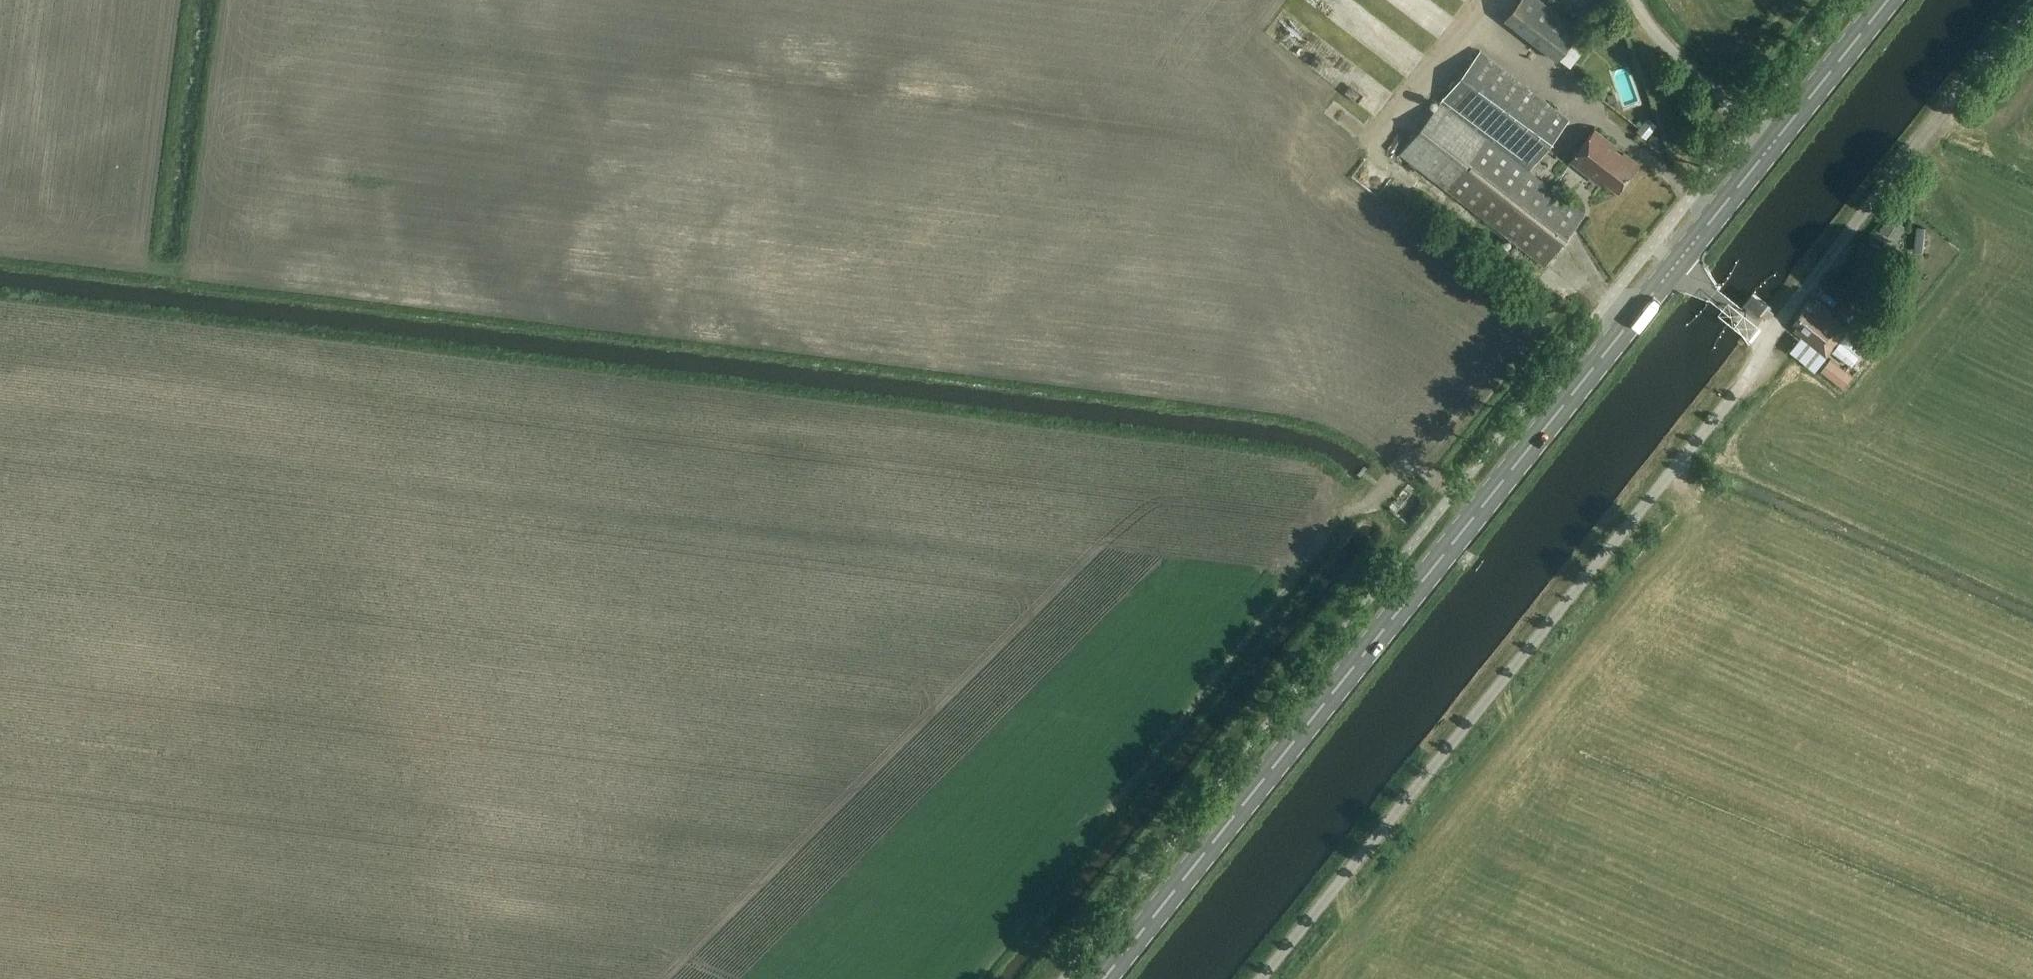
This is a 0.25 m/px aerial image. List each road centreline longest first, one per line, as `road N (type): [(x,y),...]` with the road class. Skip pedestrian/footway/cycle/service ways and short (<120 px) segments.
road 1 (primary): [(1107,978),(1679,266)]
road 2 (unclassified): [(1261,978),(1769,341)]
road 3 (unclassified): [(2032,3),(1769,341)]
road 4 (unclassified): [(1772,146),(1650,30),(1631,0)]
road 5 (primary): [(1772,146),(1889,0)]
road 6 (primary): [(1679,266),(1772,146)]

